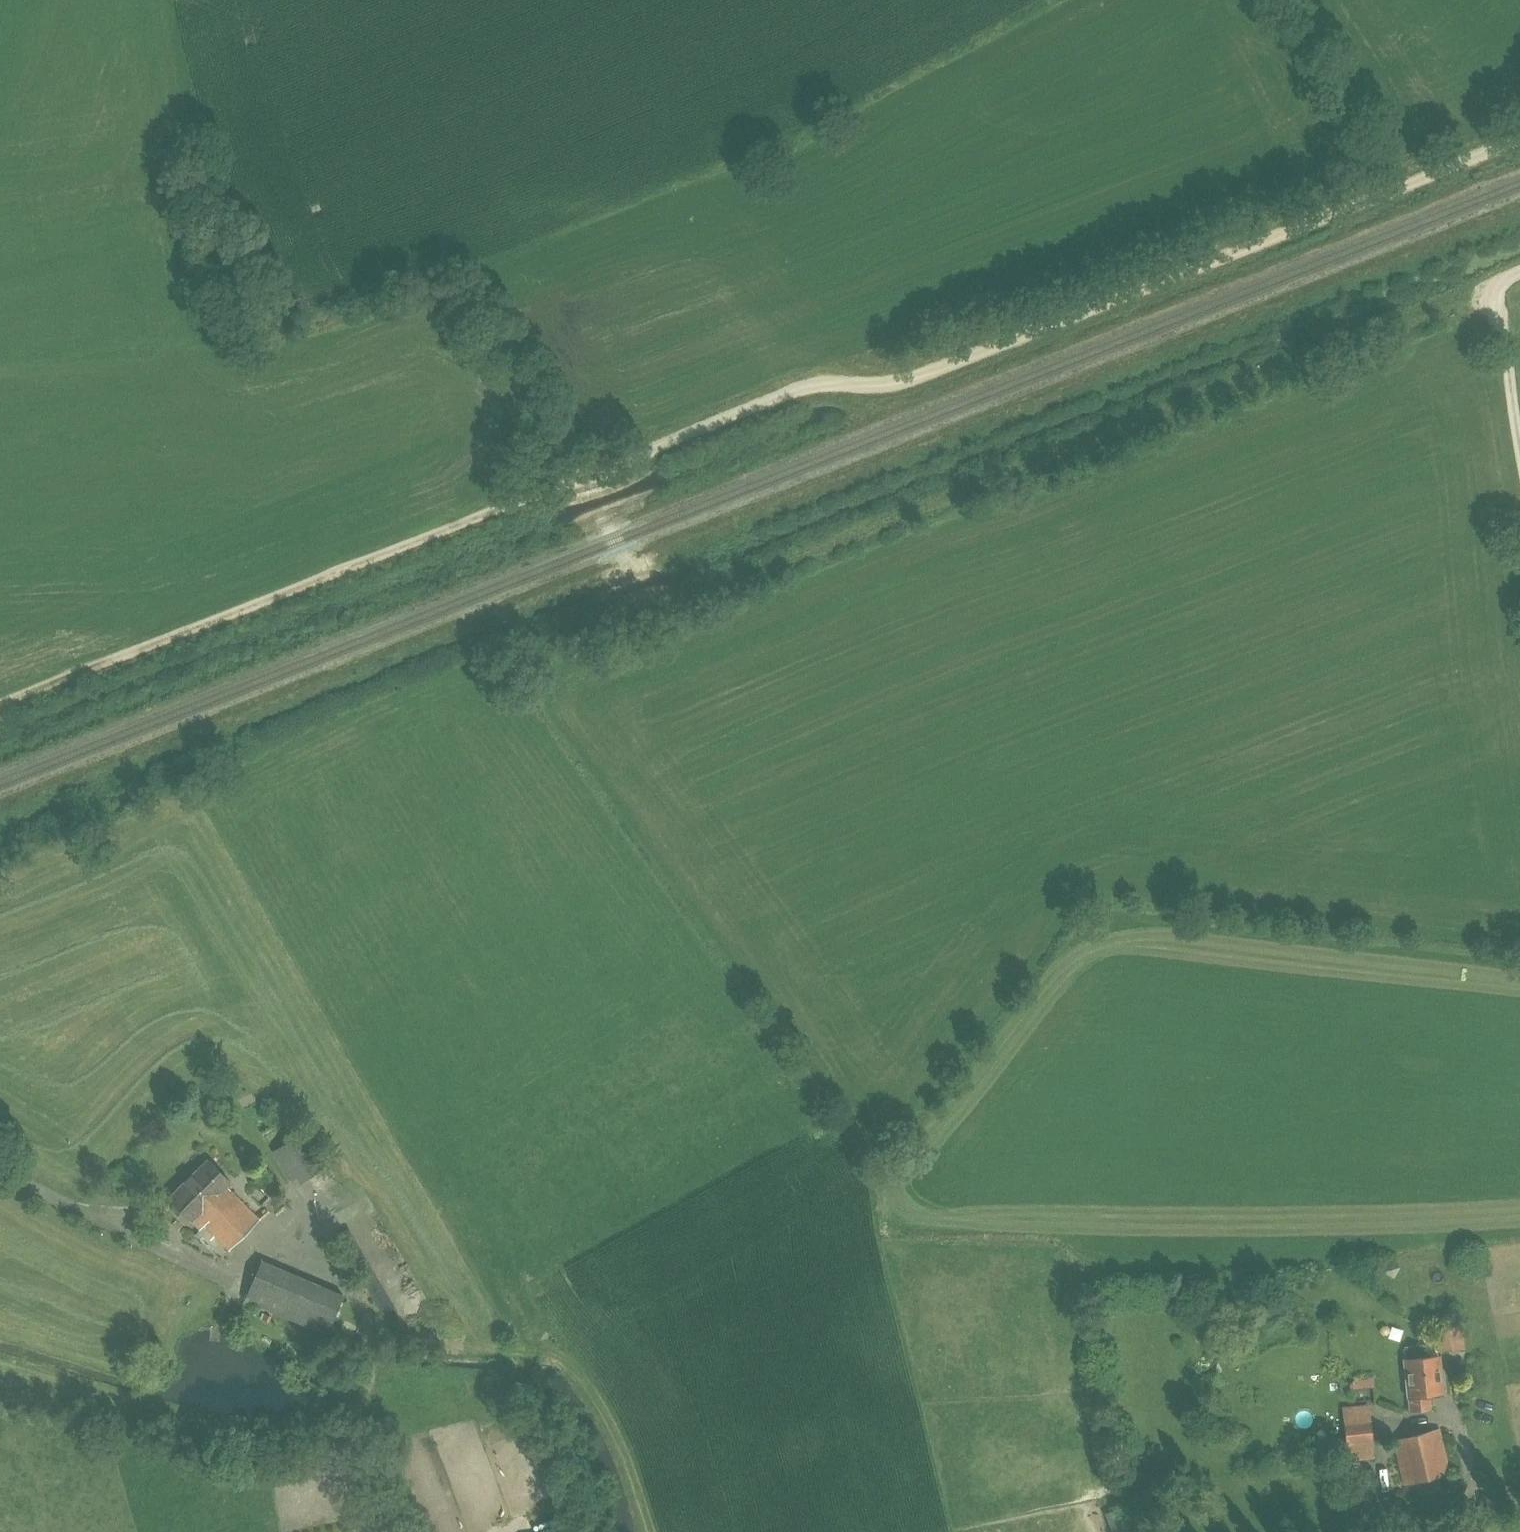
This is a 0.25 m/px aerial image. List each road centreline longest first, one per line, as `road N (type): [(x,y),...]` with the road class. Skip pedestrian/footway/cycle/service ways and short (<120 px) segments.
road 1 (track): [(0,706),(609,471),(770,399),(823,383),(909,380),(1519,140)]
road 2 (track): [(1495,282),(1519,442)]

